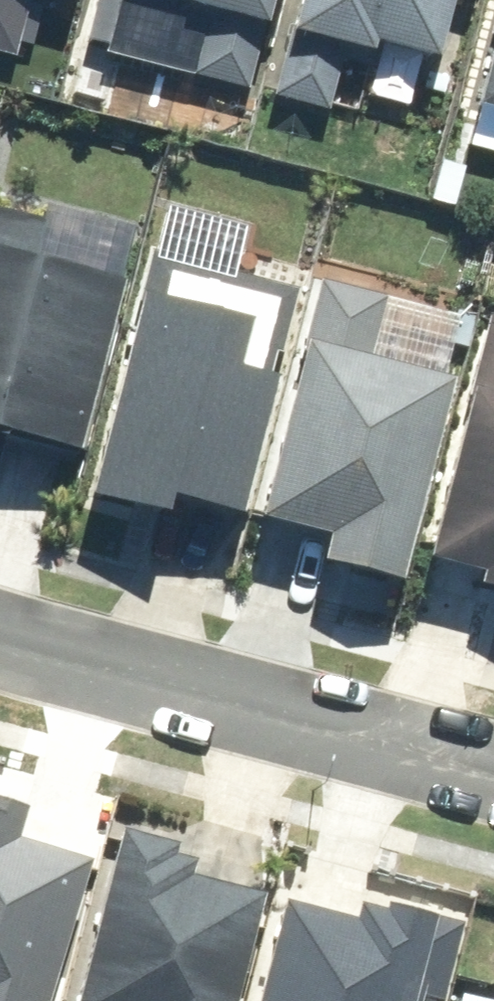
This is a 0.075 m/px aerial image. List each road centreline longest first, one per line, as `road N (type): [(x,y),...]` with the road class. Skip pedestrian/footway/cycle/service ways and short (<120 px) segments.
road 1 (residential): [(493,779),(0,643)]

